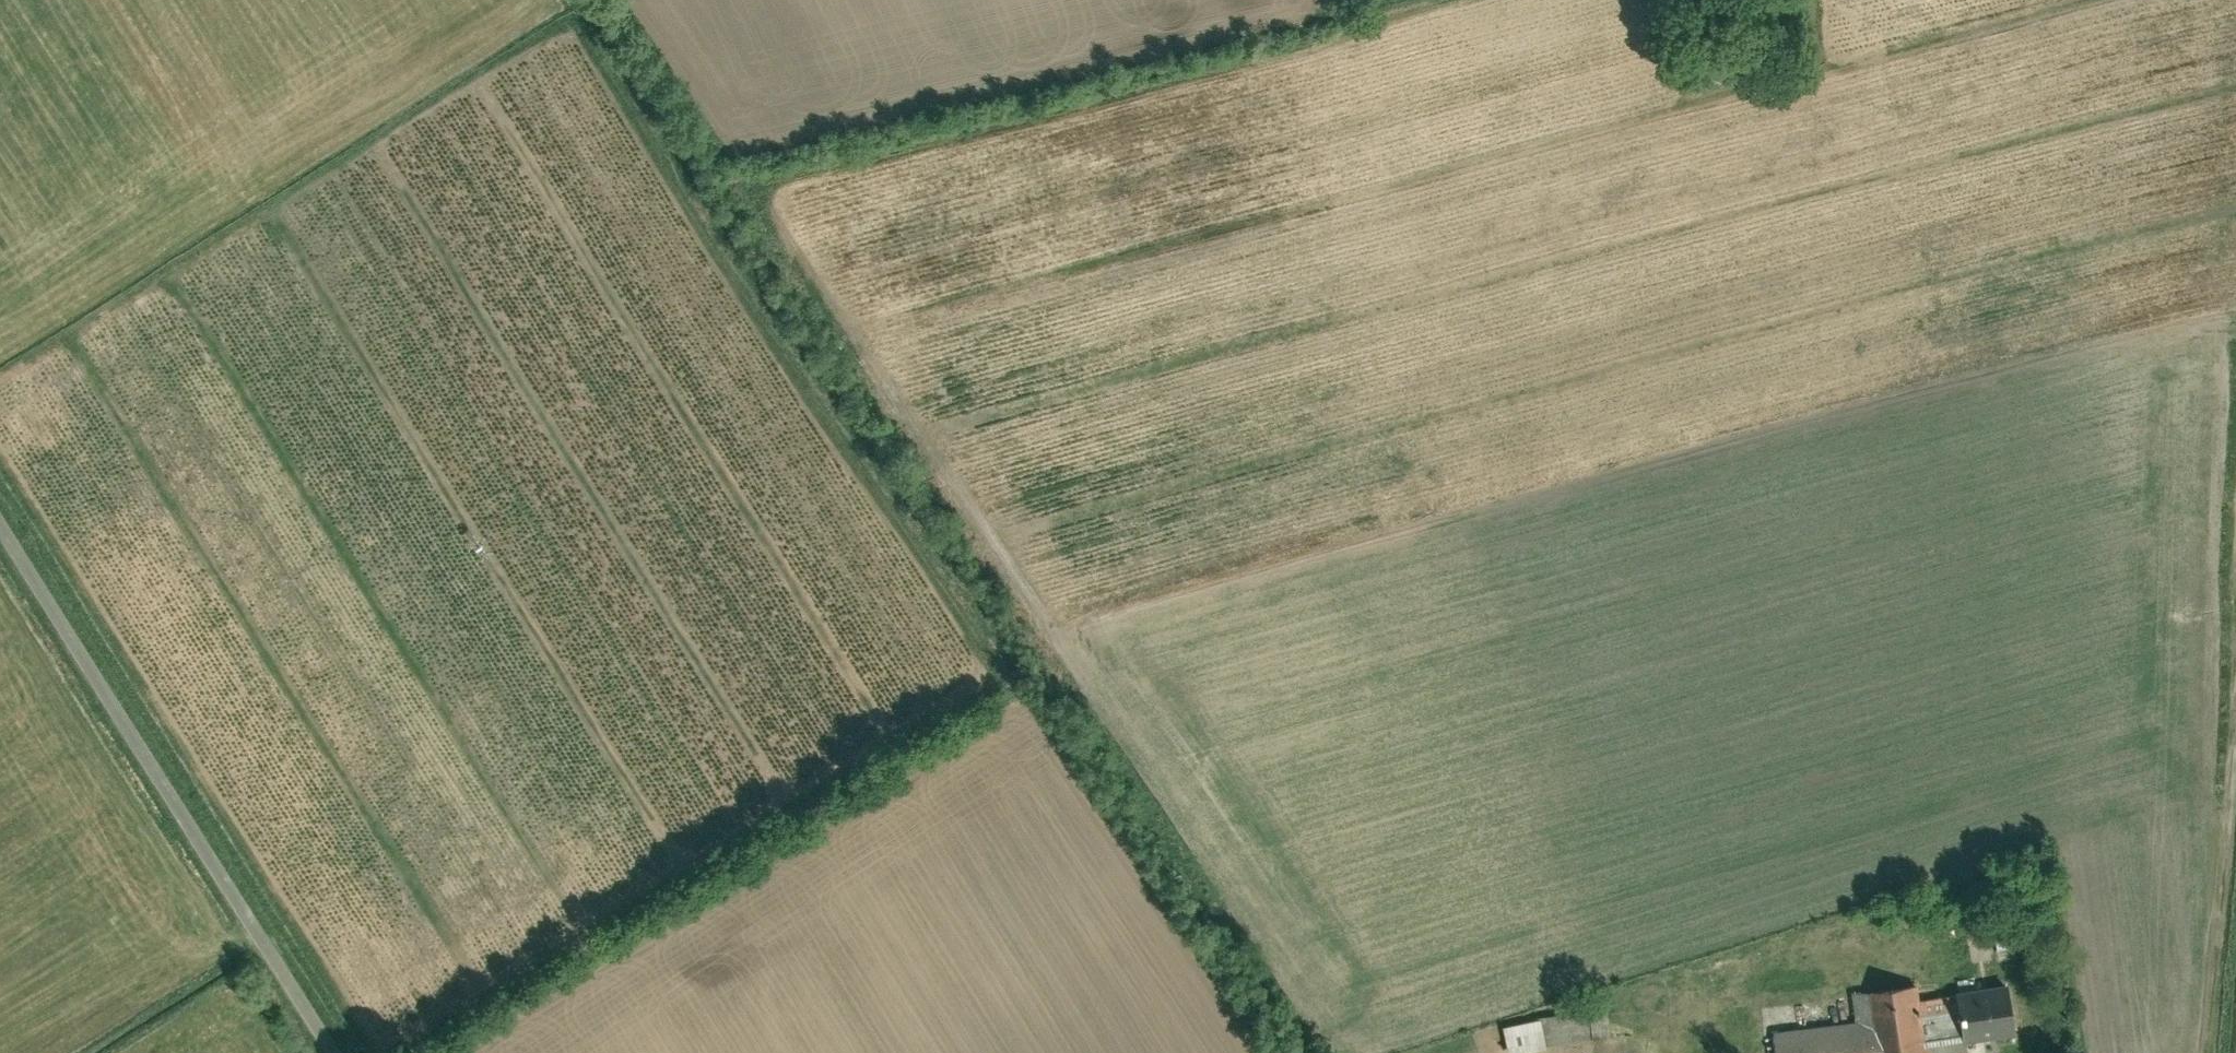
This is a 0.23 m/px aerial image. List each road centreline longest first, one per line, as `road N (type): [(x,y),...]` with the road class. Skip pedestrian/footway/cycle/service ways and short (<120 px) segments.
road 1 (unclassified): [(338,1052),(0,516)]

